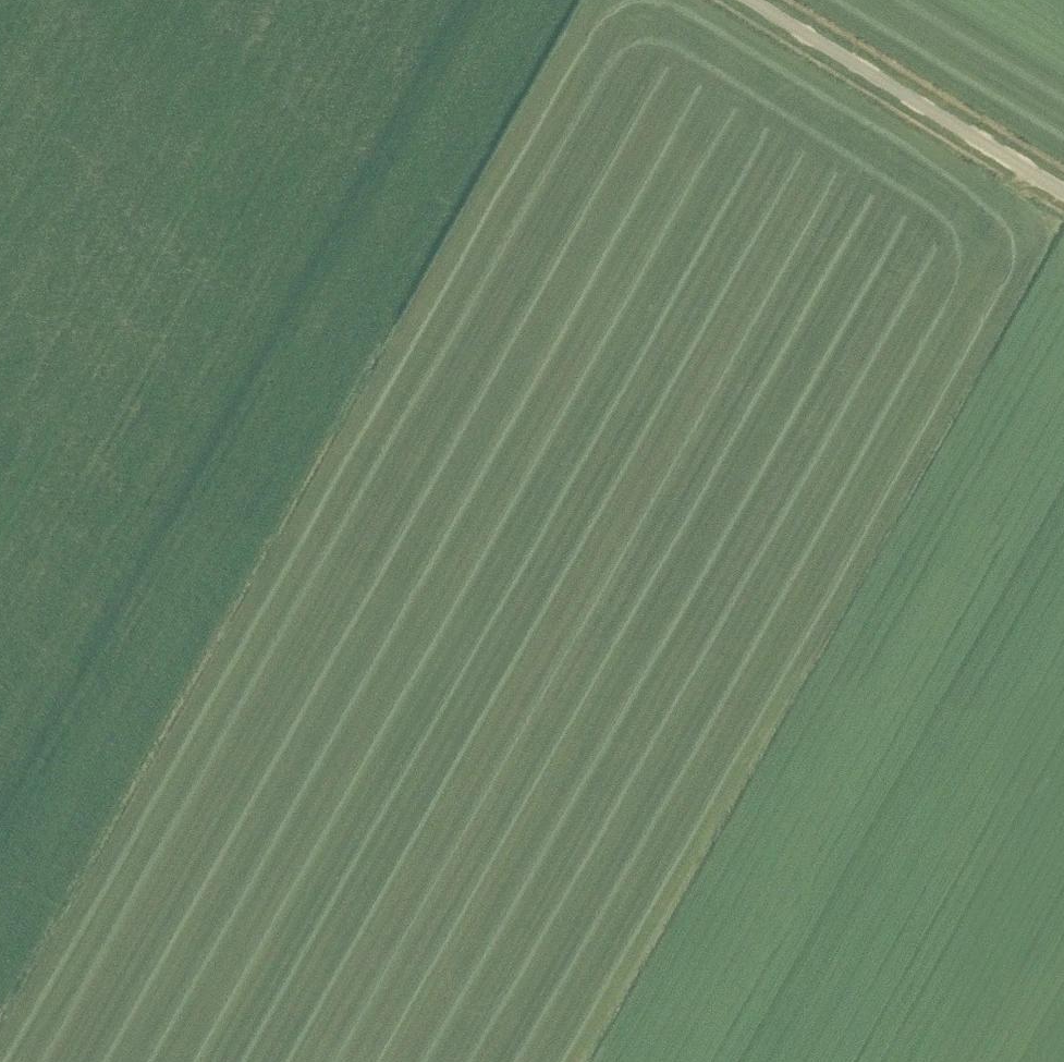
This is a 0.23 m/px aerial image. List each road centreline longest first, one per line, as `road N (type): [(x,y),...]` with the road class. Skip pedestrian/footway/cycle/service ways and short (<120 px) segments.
road 1 (unclassified): [(1063,185),(761,0)]

